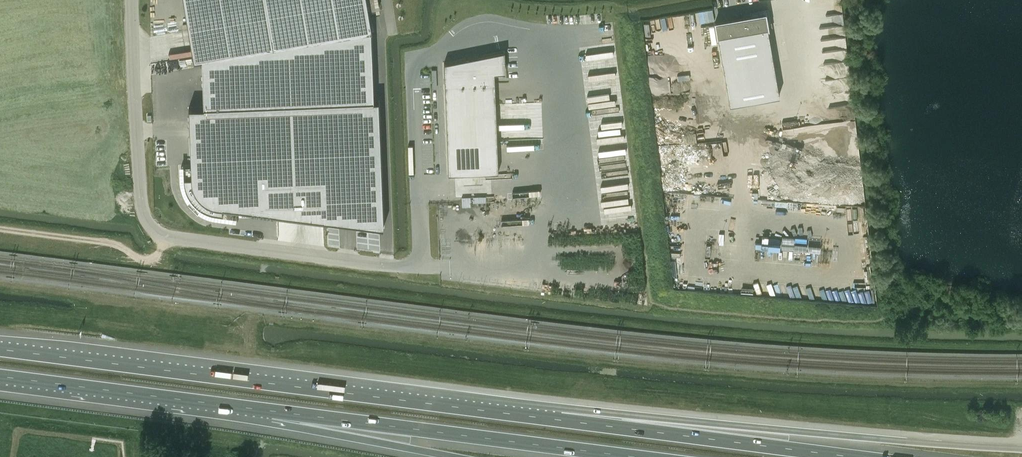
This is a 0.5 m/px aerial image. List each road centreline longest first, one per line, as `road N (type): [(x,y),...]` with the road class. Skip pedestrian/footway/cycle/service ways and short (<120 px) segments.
road 1 (motorway): [(560,420),(0,349)]
road 2 (unclassified): [(459,271),(155,230),(144,212),(133,0)]
road 3 (motorway): [(1021,446),(560,420)]
road 4 (motorway): [(270,412),(630,456)]
road 5 (motorway): [(854,456),(560,420)]
road 6 (motorway): [(0,377),(270,412)]
road 7 (motorway): [(270,412),(449,456)]
road 8 (track): [(0,229),(118,244),(140,257),(156,253),(168,237)]

